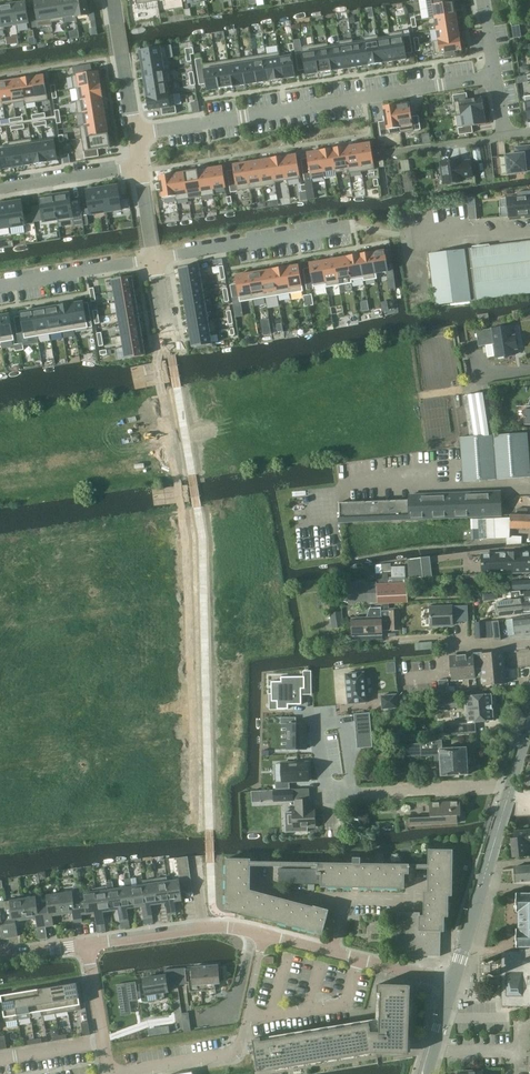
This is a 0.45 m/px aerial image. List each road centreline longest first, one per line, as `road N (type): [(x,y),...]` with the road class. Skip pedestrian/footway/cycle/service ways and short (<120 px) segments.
road 1 (residential): [(497,76),(134,134)]
road 2 (residential): [(110,1071),(238,1051),(264,934)]
road 3 (residential): [(155,257),(351,224)]
road 4 (residential): [(264,934),(455,982)]
road 5 (residential): [(455,982),(508,793)]
road 6 (residential): [(88,944),(227,925),(264,934)]
road 7 (residential): [(0,283),(155,257)]
road 8 (residential): [(0,189),(141,166)]
road 9 (residential): [(378,155),(506,136)]

